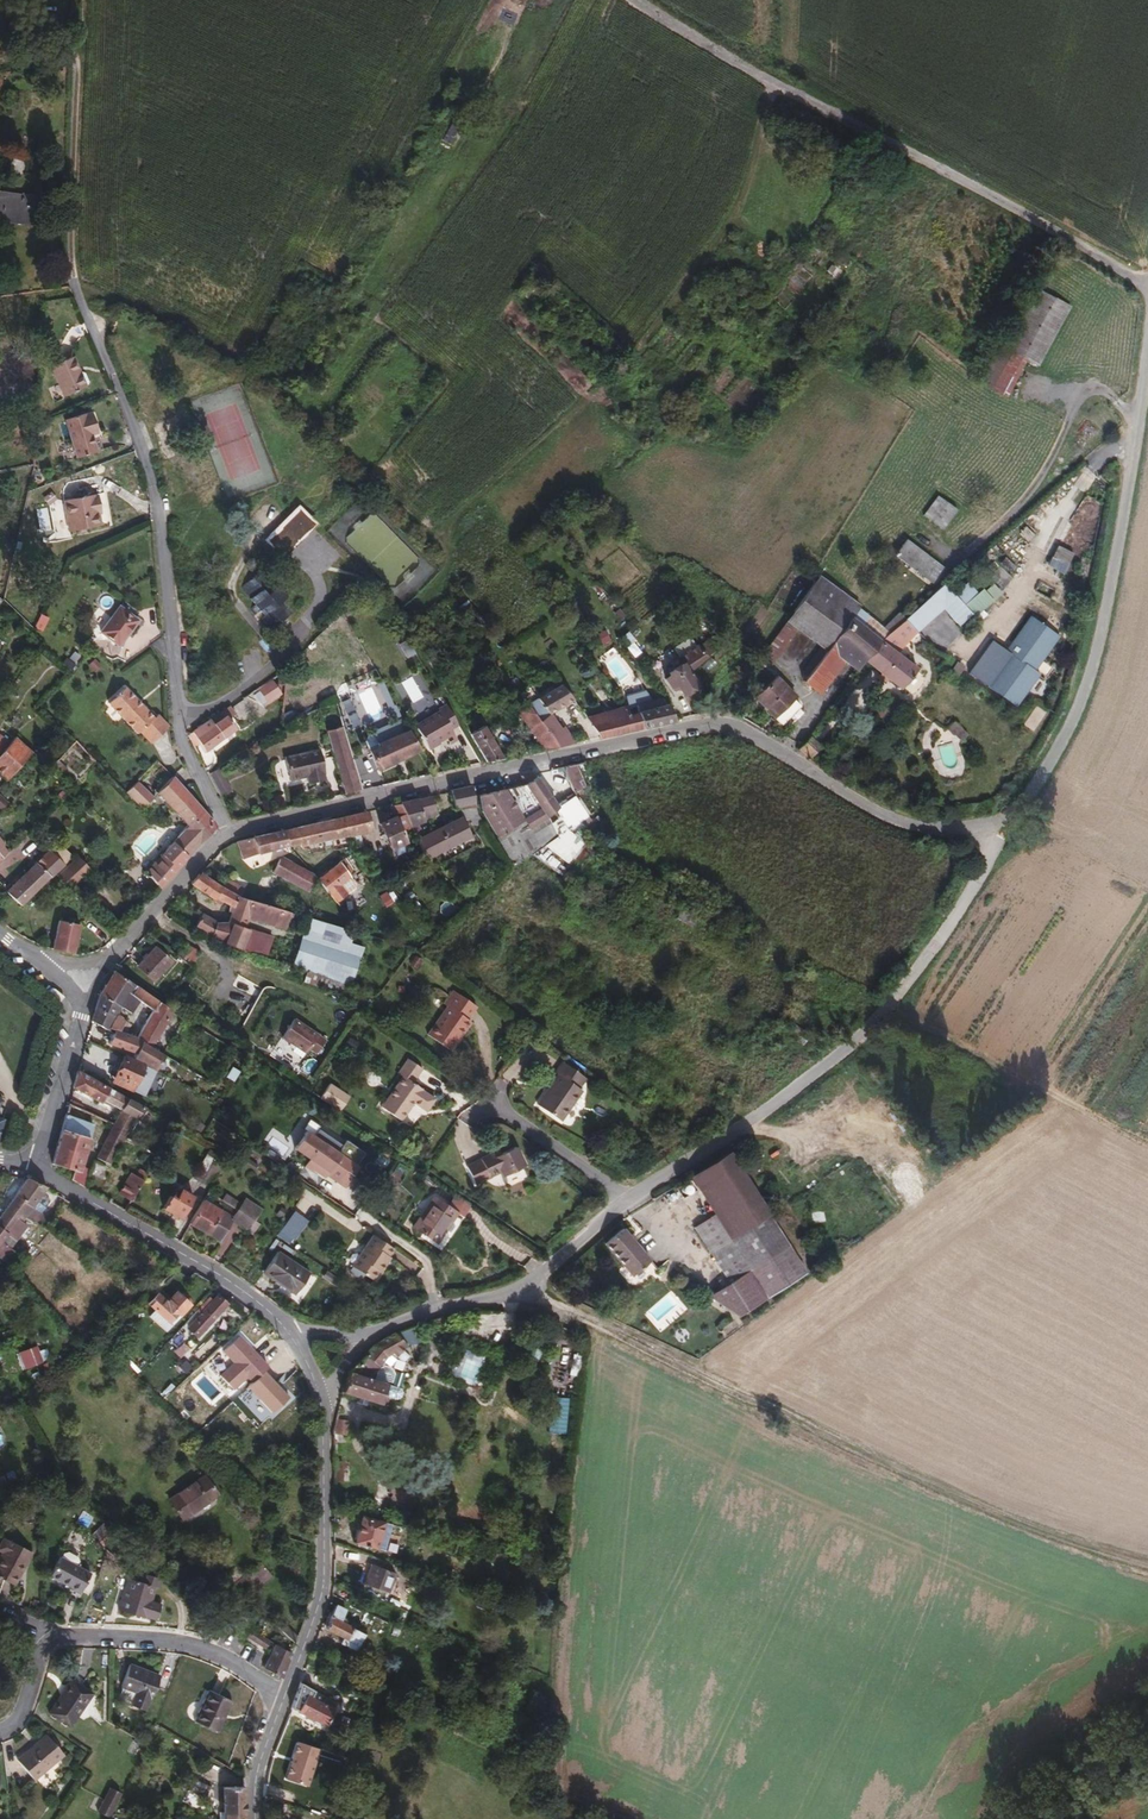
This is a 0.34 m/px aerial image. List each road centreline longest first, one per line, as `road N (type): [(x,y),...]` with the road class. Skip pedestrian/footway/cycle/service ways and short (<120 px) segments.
road 1 (track): [(490,773),(398,613),(451,572),(441,553),(347,452),(171,323),(71,273),(74,0)]
road 2 (residential): [(234,830),(714,724),(745,732),(919,827),(976,825),(1019,812)]
road 3 (track): [(528,1286),(884,1467),(1147,1563)]
road 4 (track): [(779,81),(749,188),(682,294),(641,348),(430,541)]
road 5 (residential): [(1147,283),(630,0)]
road 6 (residential): [(234,830),(179,739),(154,485),(71,273)]
road 7 (unclassified): [(628,1200),(864,1036),(930,957),(1019,812)]
road 8 (unclassified): [(1019,812),(1084,692),(1096,651),(1147,359)]
road 9 (tertiary): [(320,1396),(323,1586),(285,1696)]
road 10 (tertiary): [(41,1164),(54,1181),(213,1272),(291,1332)]
road 11 (unclassified): [(372,1332),(528,1286),(628,1200)]
road 12 (residential): [(285,1696),(197,1644),(44,1637)]
road 13 (residential): [(487,1099),(628,1200)]
road 14 (residential): [(127,940),(234,830)]
road 15 (residential): [(41,1164),(82,1017)]
road 16 (tertiary): [(285,1696),(260,1763),(256,1818)]

